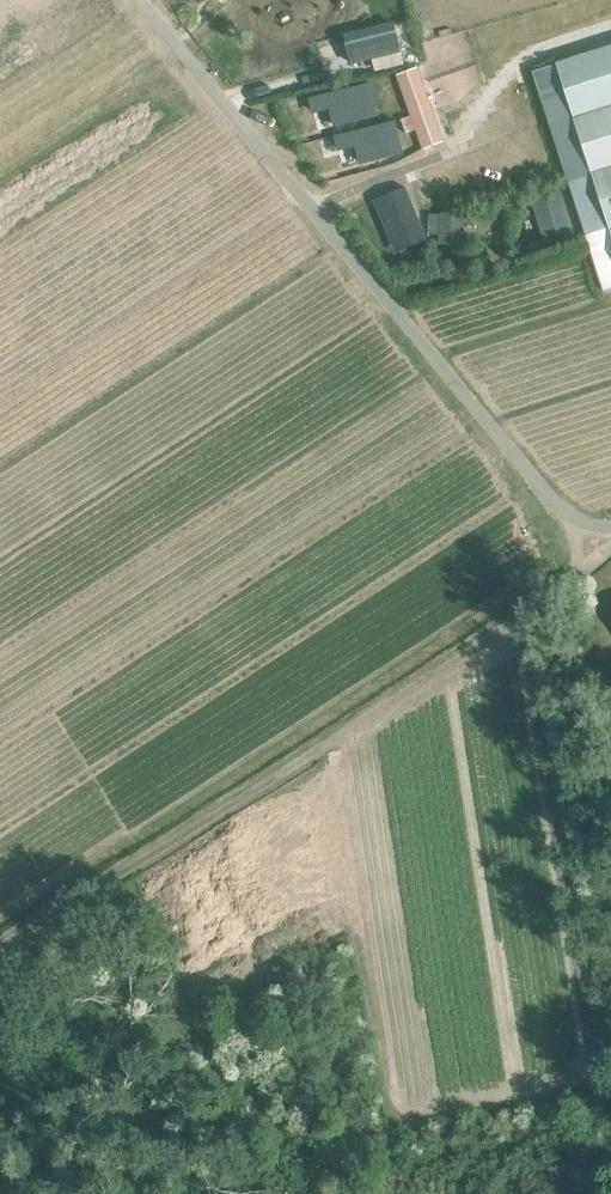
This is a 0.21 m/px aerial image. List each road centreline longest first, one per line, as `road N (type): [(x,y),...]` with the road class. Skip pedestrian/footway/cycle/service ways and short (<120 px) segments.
road 1 (unclassified): [(141,0),(595,547),(610,535)]
road 2 (track): [(527,614),(306,768),(0,948)]
road 3 (track): [(610,1092),(594,1058),(527,614)]

